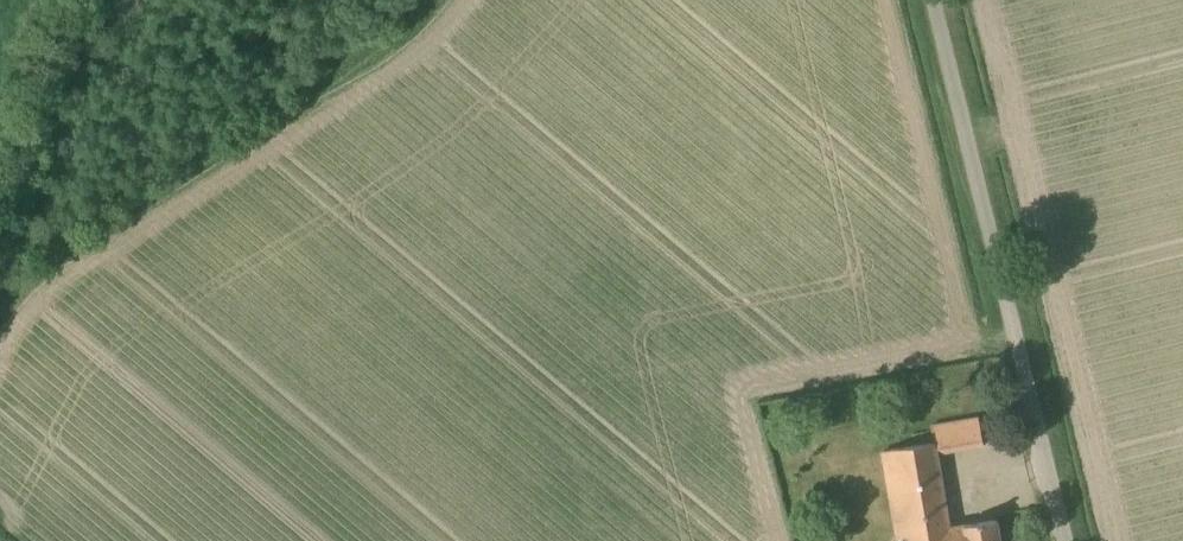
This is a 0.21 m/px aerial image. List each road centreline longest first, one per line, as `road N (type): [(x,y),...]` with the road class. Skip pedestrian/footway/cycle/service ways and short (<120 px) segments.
road 1 (residential): [(1064,540),(933,0)]

